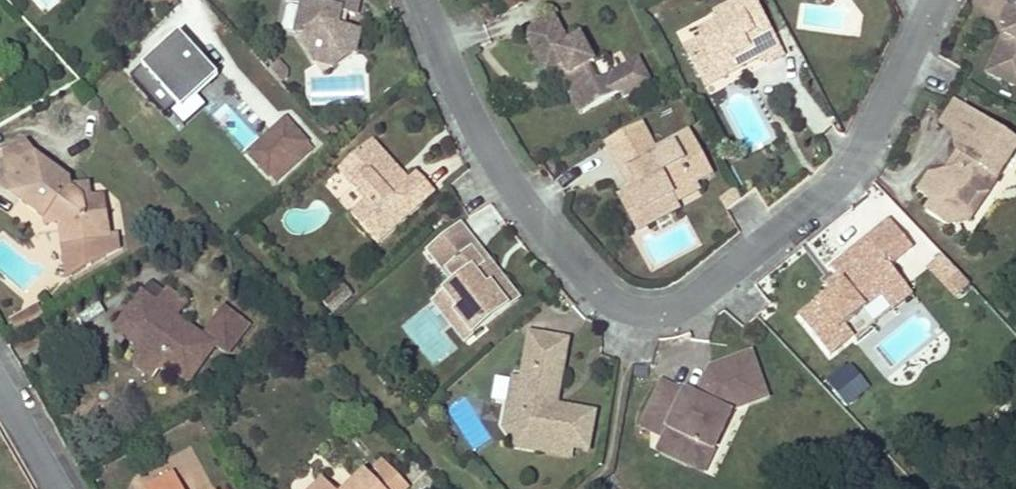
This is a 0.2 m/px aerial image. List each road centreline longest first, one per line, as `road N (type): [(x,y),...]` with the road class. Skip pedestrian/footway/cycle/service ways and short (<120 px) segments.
road 1 (residential): [(423,0),(453,80),(515,188),(603,296),(650,313),(697,295),(830,189),(858,158),(937,0)]

